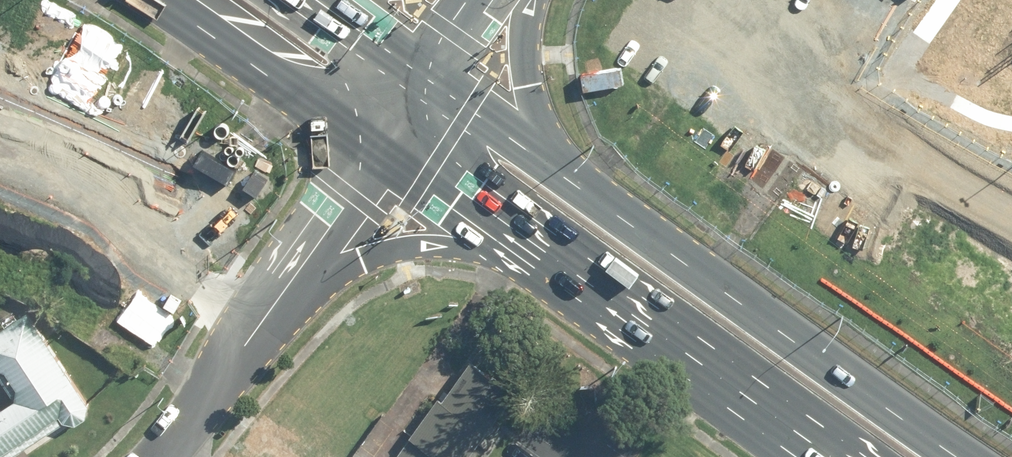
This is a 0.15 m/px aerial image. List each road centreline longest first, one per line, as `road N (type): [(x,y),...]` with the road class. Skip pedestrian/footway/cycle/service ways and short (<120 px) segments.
road 1 (primary): [(547,160),(973,456)]
road 2 (primary): [(371,180),(0,29)]
road 3 (primary): [(807,456),(546,266)]
road 4 (primary): [(546,266),(436,246),(294,276)]
road 5 (residential): [(294,276),(157,456)]
road 6 (primary): [(546,266),(434,202),(371,180)]
road 7 (primary): [(526,0),(547,160)]
road 8 (primary): [(438,74),(547,160)]
road 9 (primary): [(331,0),(438,74)]
road 10 (secondary): [(438,74),(371,180)]
road 11 (residential): [(371,180),(294,276)]

